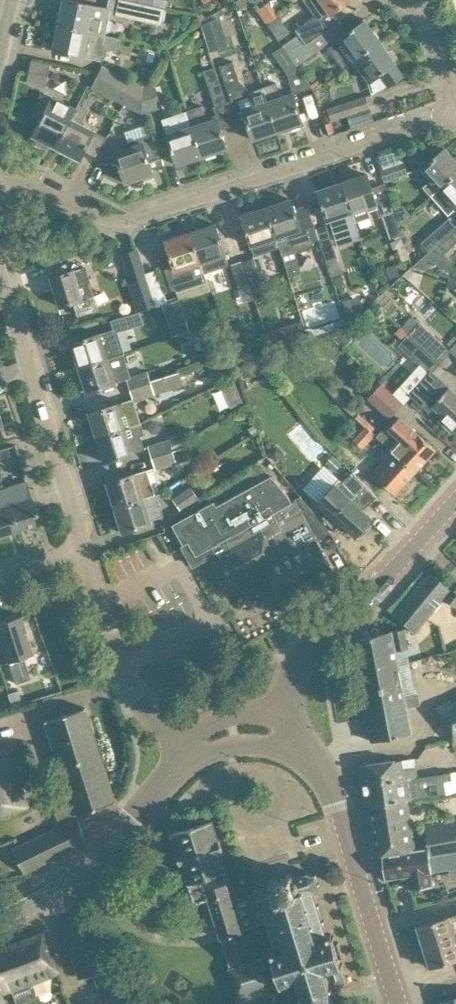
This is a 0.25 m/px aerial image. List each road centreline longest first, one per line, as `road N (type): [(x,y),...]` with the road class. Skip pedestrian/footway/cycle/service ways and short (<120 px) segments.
road 1 (residential): [(455,112),(145,217),(98,217),(28,182),(0,181)]
road 2 (tertiary): [(276,730),(313,650),(455,500)]
road 3 (unclassified): [(394,985),(329,784),(307,752),(276,730)]
road 4 (residential): [(86,551),(0,278)]
road 5 (tertiary): [(0,918),(47,896),(97,858),(192,749)]
road 6 (residential): [(192,749),(132,694),(86,551)]

